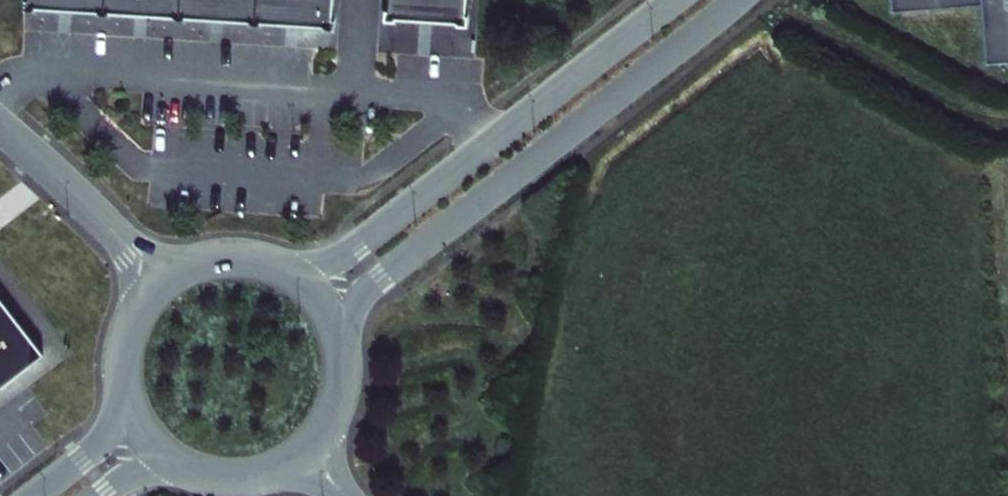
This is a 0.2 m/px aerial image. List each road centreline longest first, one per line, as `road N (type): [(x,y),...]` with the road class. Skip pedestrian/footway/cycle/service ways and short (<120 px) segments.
road 1 (tertiary): [(343,360),(356,310),(384,277),(738,0)]
road 2 (tertiary): [(674,0),(359,245),(328,261),(276,268)]
road 3 (unclassified): [(108,228),(0,126)]
road 4 (tertiary): [(123,390),(104,442),(37,495)]

